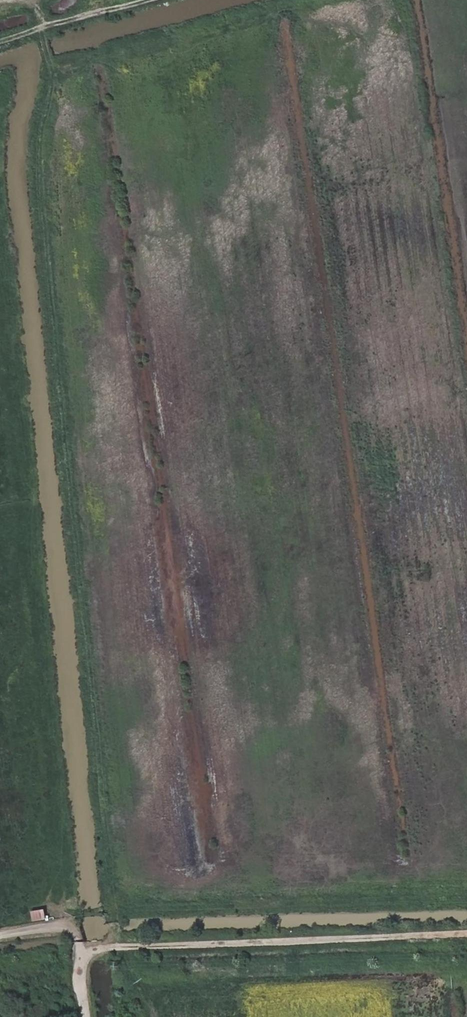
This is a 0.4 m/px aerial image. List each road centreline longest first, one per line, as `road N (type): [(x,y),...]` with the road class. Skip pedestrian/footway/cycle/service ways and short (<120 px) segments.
road 1 (track): [(43,11),(49,69),(34,169),(104,886),(120,947)]
road 2 (track): [(466,934),(109,947),(80,956),(88,1016)]
road 3 (track): [(152,0),(67,24),(21,0)]

